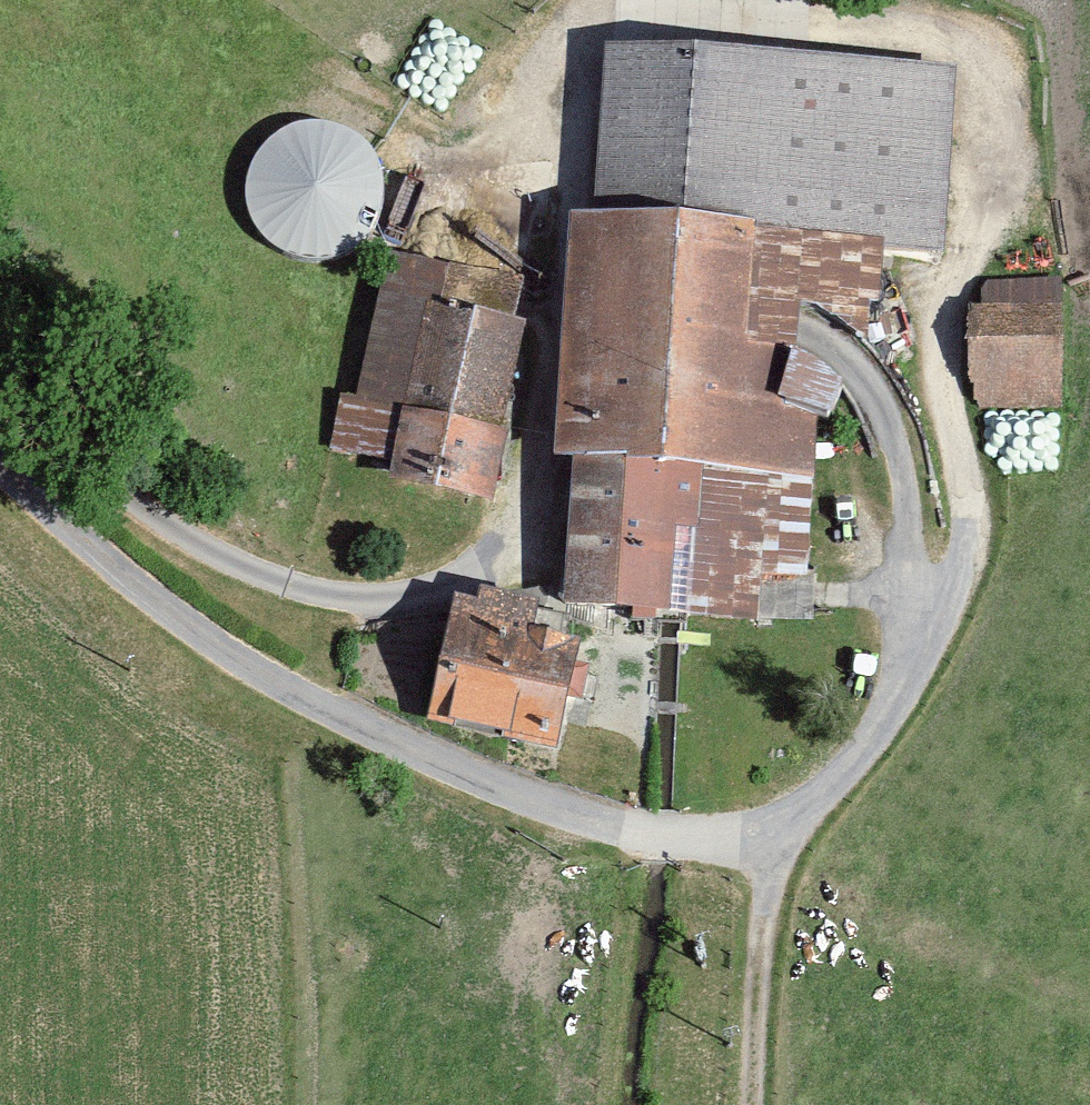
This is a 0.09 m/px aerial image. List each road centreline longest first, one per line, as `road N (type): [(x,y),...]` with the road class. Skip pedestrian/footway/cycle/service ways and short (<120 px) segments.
road 1 (residential): [(865,366),(895,451),(904,673),(848,756),(775,842),(659,840),(555,819),(452,771),(214,646),(0,457)]
road 2 (track): [(636,0),(605,21),(568,110),(519,505),(484,558),(393,581),(273,553),(167,493),(67,408),(0,375)]
road 3 (track): [(904,673),(948,582),(948,462),(930,346),(992,193),(1009,89),(991,42),(863,7),(786,0)]

